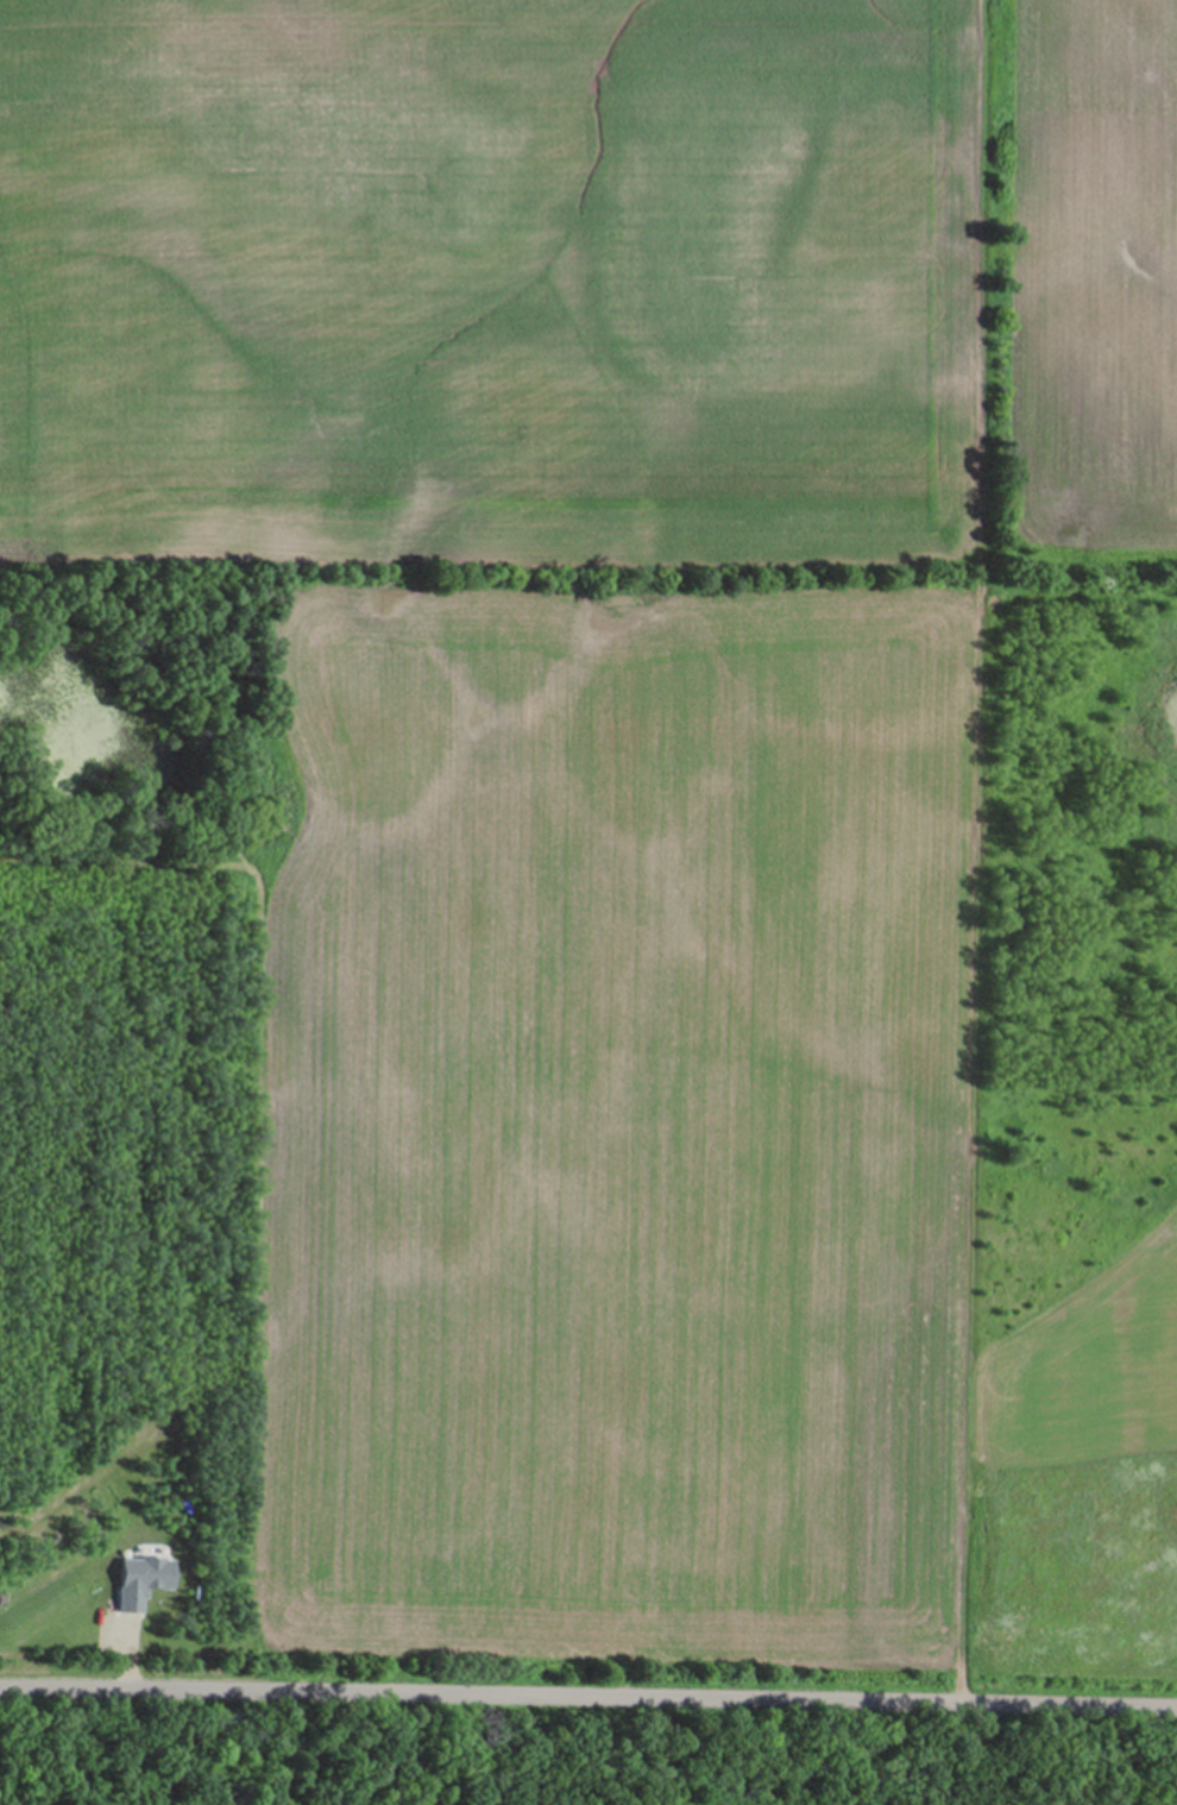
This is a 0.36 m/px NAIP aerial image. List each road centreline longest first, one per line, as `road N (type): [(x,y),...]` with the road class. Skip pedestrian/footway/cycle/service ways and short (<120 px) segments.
road 1 (residential): [(1176,1707),(0,1686)]

